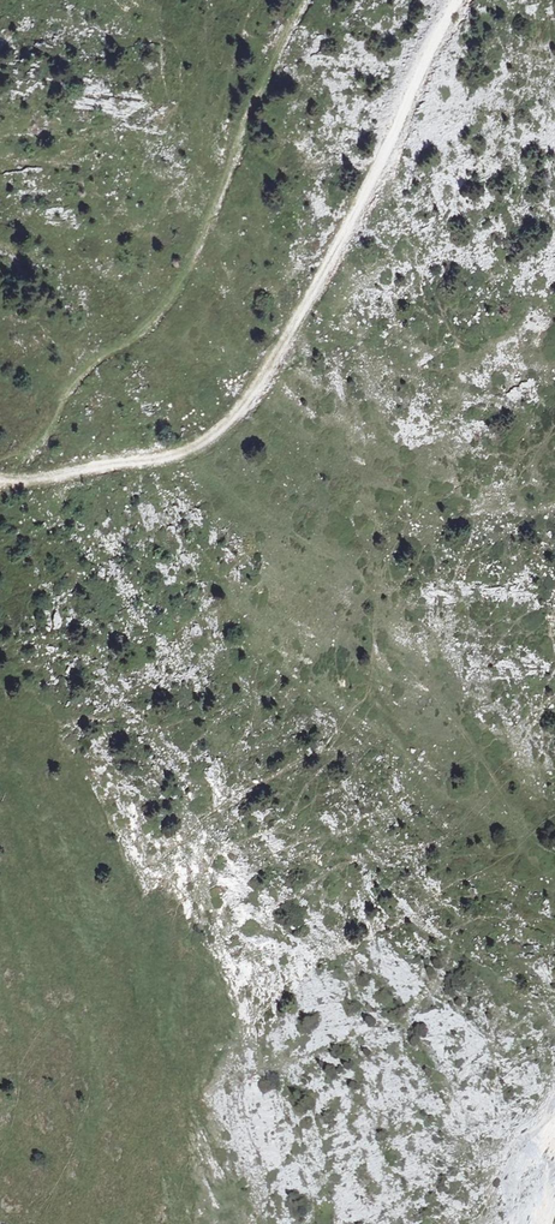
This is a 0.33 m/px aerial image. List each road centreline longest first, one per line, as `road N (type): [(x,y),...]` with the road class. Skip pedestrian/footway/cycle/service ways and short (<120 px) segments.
road 1 (track): [(6,483),(179,454),(238,416),(331,264),(459,0)]

